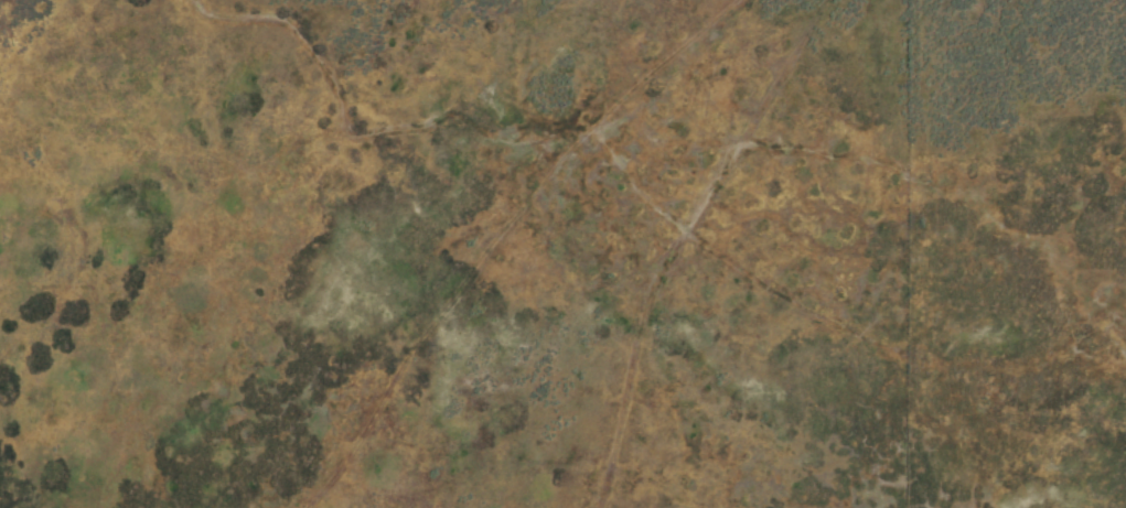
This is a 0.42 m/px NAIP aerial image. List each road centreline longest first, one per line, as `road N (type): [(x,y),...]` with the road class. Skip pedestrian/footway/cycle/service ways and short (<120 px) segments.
road 1 (track): [(617,507),(685,320),(844,0)]

